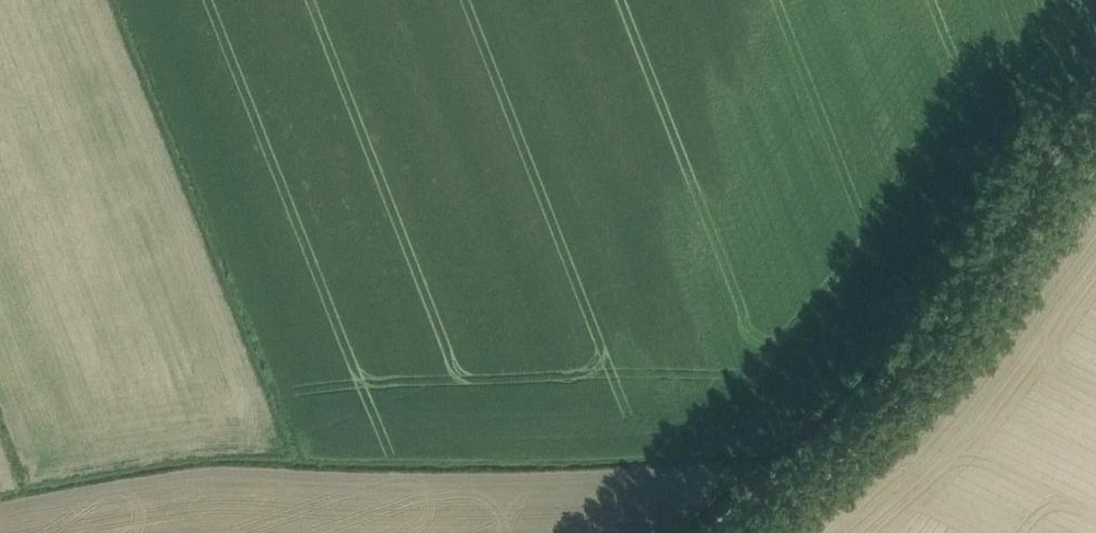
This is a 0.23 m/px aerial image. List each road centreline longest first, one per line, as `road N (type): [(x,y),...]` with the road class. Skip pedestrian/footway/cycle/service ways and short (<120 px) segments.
road 1 (track): [(1088,95),(910,351),(703,532)]

